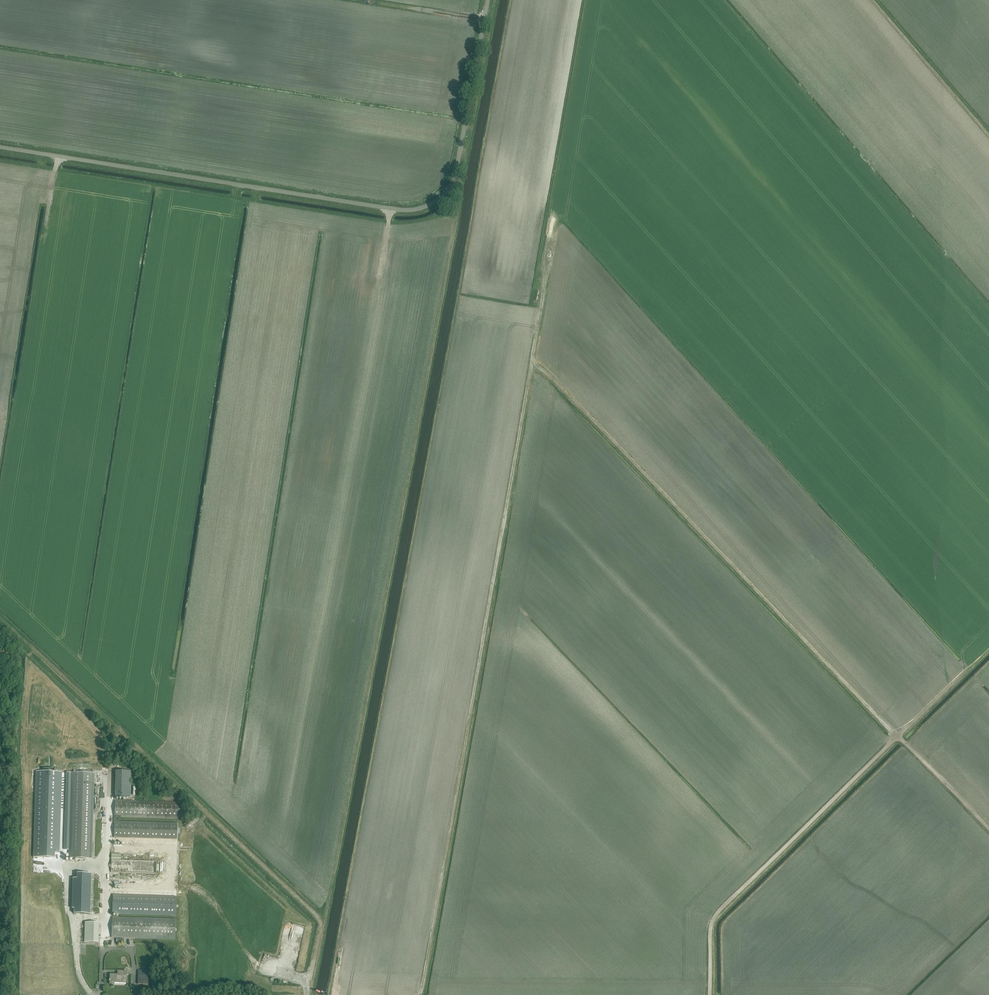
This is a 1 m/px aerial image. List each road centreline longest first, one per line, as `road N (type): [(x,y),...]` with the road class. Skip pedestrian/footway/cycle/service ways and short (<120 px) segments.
road 1 (unclassified): [(488,0),(456,171),(443,196),(414,210),(0,148)]
road 2 (track): [(320,923),(0,617)]

